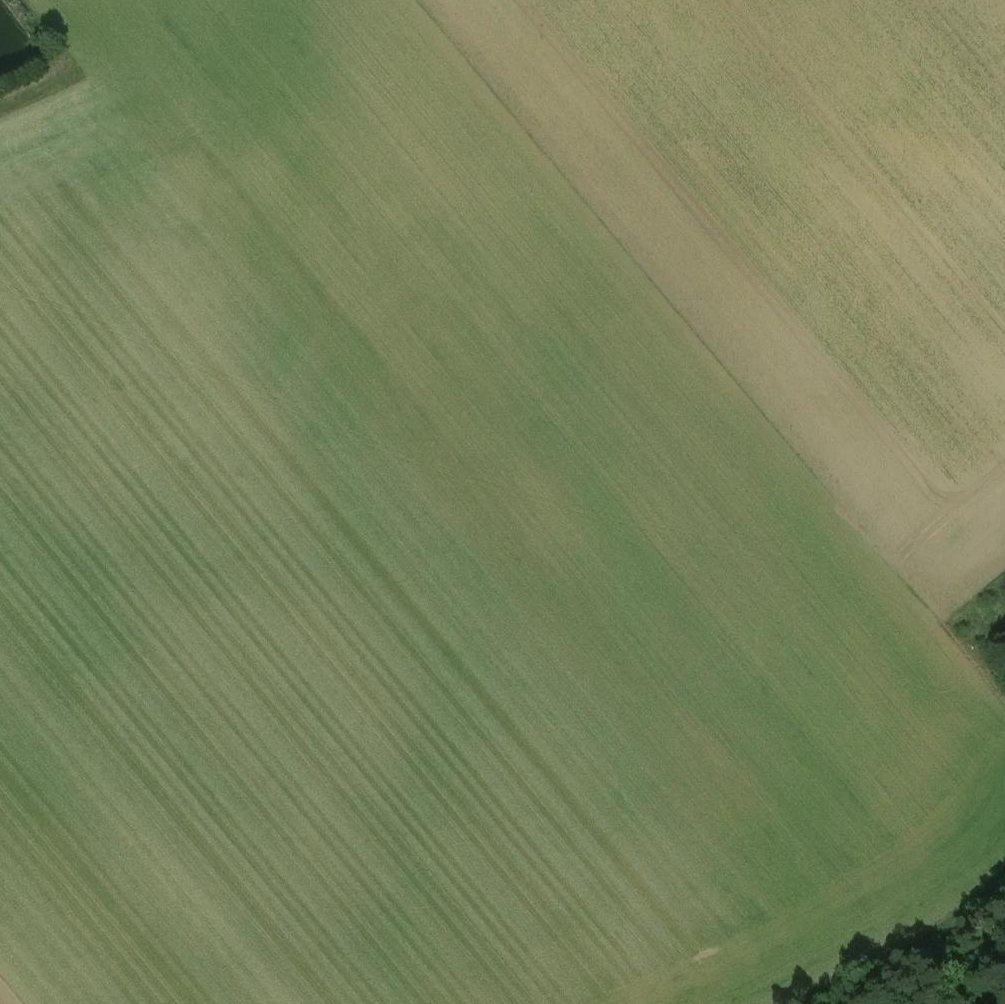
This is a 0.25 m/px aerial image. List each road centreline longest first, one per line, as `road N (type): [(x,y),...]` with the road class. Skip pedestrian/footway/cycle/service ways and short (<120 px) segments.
road 1 (track): [(813,1003),(1004,893)]

